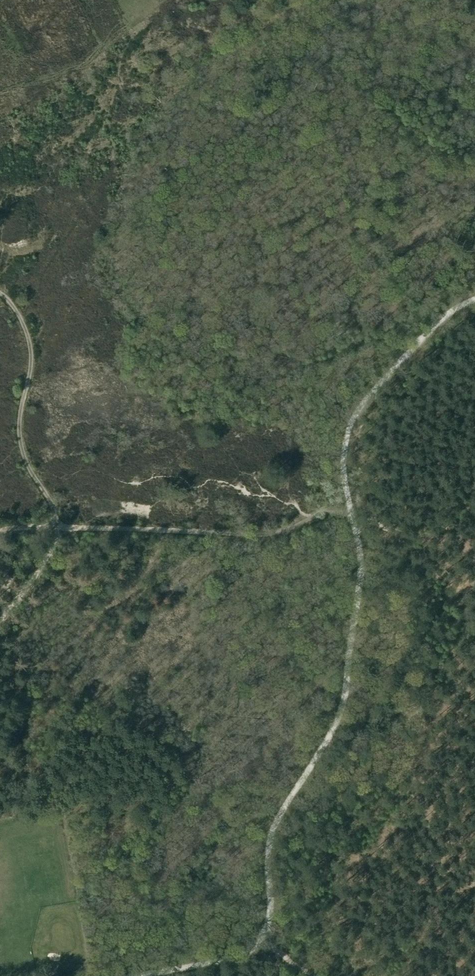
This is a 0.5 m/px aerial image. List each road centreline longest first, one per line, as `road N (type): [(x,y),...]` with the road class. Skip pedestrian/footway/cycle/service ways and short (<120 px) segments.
road 1 (track): [(347,483),(284,524),(57,530)]
road 2 (track): [(0,293),(28,331),(32,351),(17,433),(26,473),(52,507),(57,530)]

